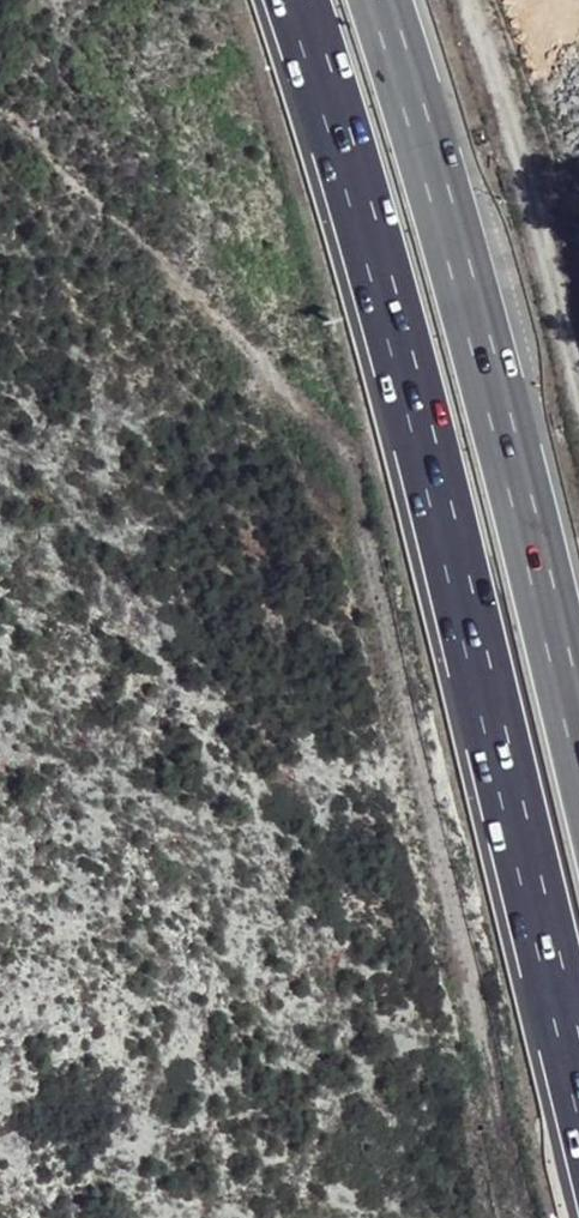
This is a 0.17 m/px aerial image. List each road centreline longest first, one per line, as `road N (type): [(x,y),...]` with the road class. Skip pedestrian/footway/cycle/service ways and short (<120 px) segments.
road 1 (motorway): [(293,0),(578,1086)]
road 2 (motorway): [(578,746),(377,0)]
road 3 (track): [(578,396),(466,0)]
road 4 (track): [(524,1217),(491,1032)]

